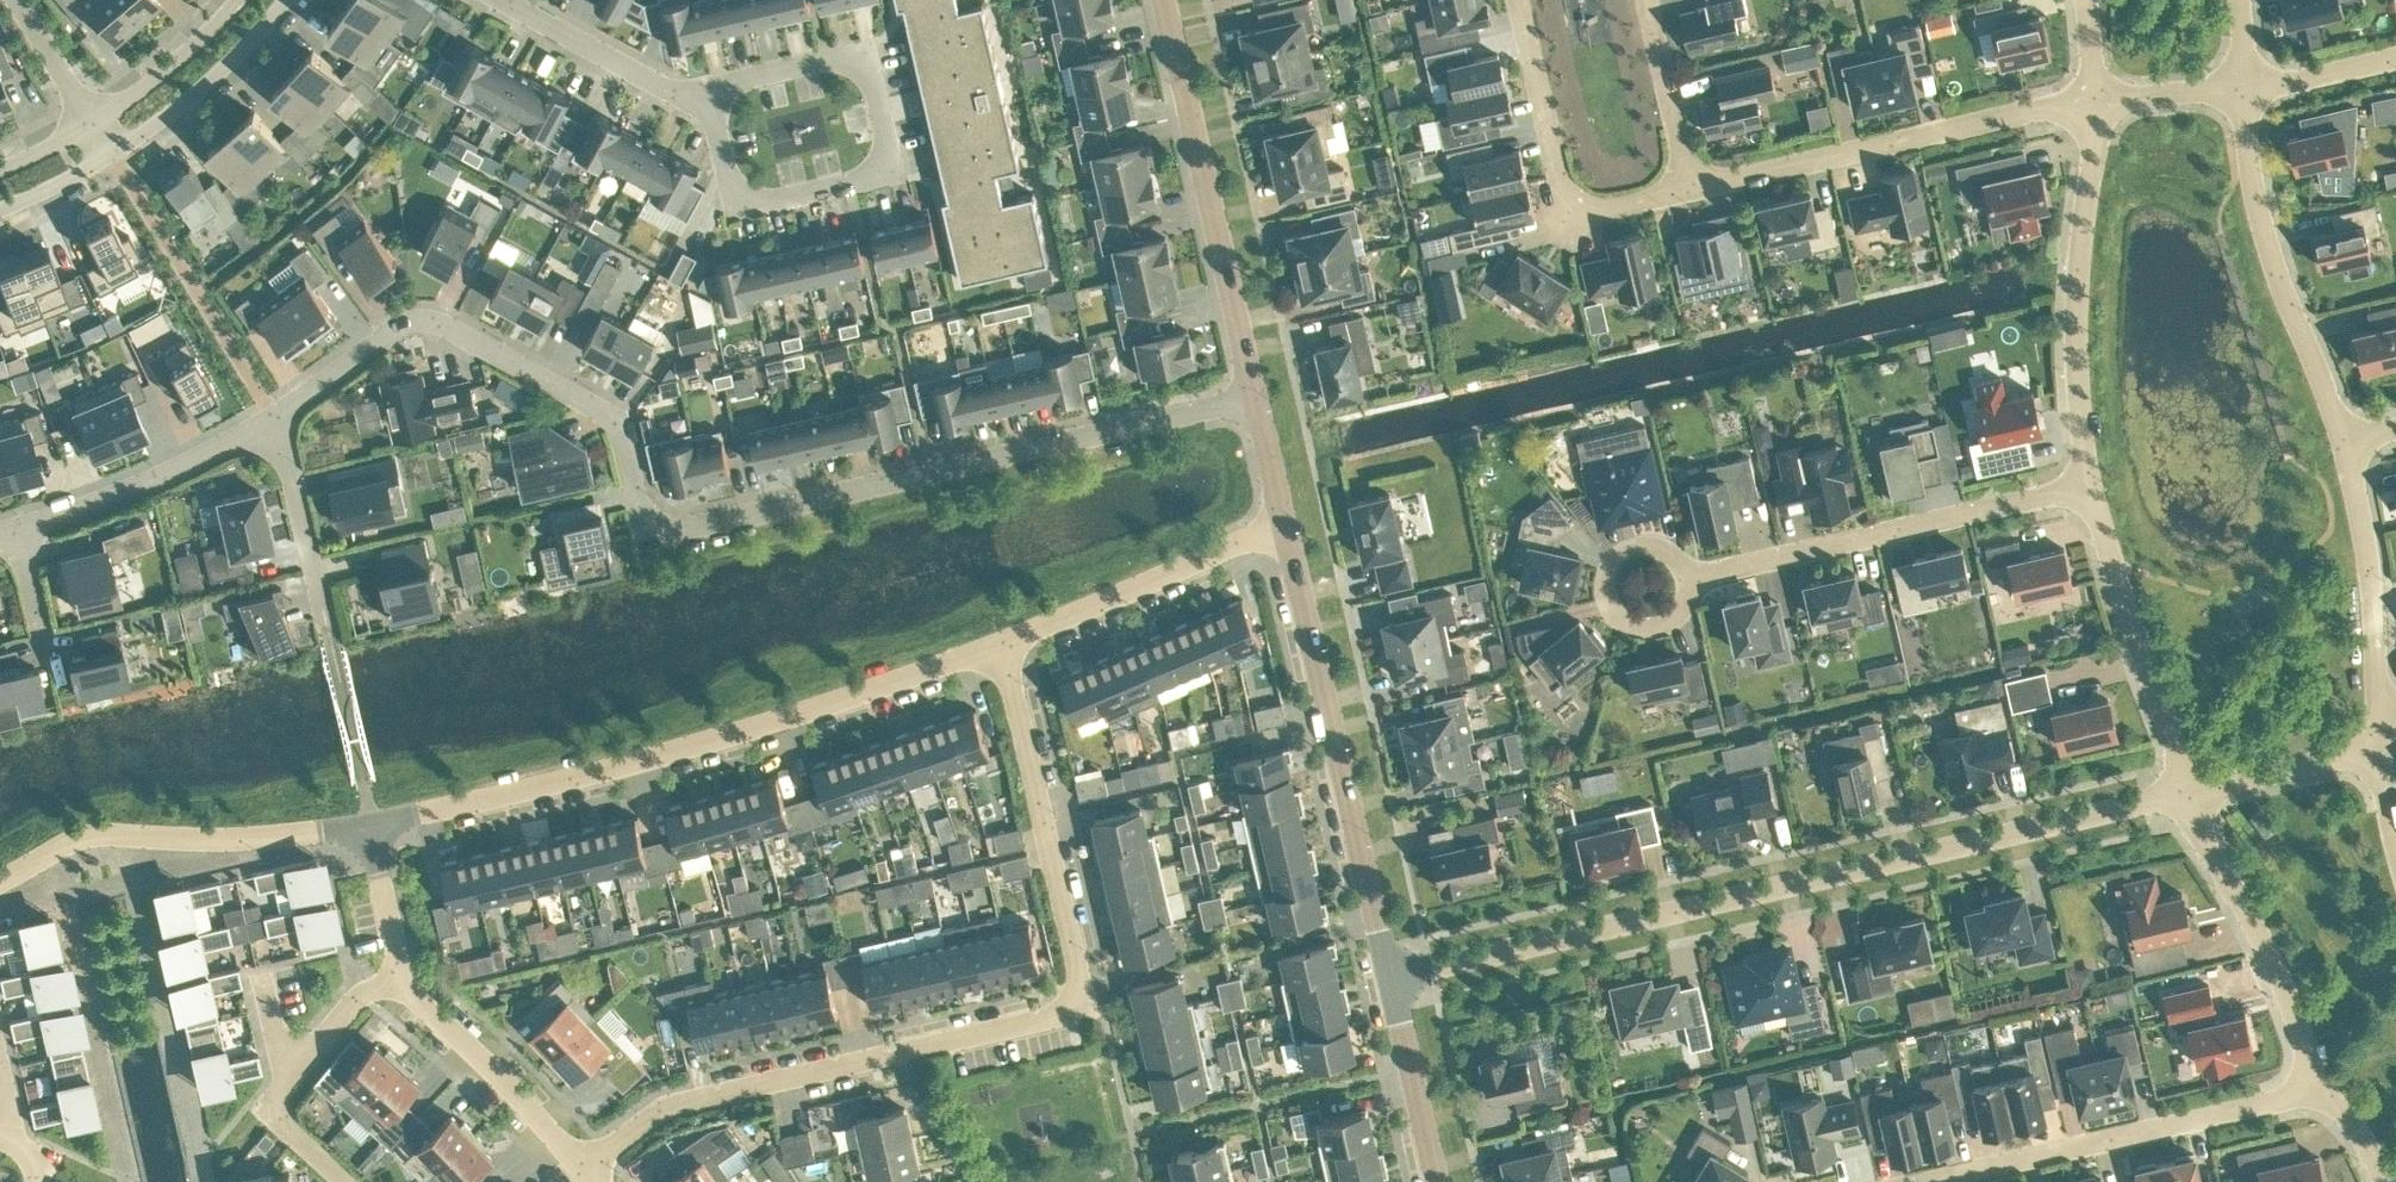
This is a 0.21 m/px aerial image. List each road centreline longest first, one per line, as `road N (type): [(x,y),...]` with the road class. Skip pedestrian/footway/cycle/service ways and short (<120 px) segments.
road 1 (residential): [(1255,396),(645,537),(618,420),(445,323),(398,324),(273,417)]
road 2 (residential): [(583,1168),(669,1103),(1044,1018),(1074,1003),(1077,966),(996,645)]
road 3 (residential): [(1389,977),(2185,791)]
road 4 (unclassified): [(369,824),(638,760),(996,645)]
road 5 (residential): [(709,112),(731,183),(748,199),(866,178),(888,152),(872,80),(839,59),(730,83),(715,95)]
road 6 (unclassified): [(1389,977),(1284,524)]
road 7 (residential): [(1691,186),(2061,102),(2097,102)]
road 8 (residential): [(2089,484),(1687,578)]
road 9 (residential): [(1923,1181),(2269,1102),(2319,1080)]
road 10 (unclassified): [(1255,396),(1164,0)]
road 11 (residential): [(2089,484),(2076,295),(2097,102)]
road 12 (unclassified): [(0,878),(89,834),(222,839),(369,824)]
road 13 (residential): [(2244,86),(2256,205),(2342,441)]
road 14 (residential): [(1518,0),(1568,217),(1691,186)]
road 15 (residential): [(2185,791),(2089,484)]
road 16 (residential): [(2319,1080),(2284,985),(2200,835),(2185,791)]
road 17 (unclassified): [(996,645),(1284,524)]
road 18 (residential): [(273,417),(146,481),(15,529)]
road 19 (residential): [(2342,441),(2367,563),(2378,713)]
road 20 (residential): [(583,1168),(402,974)]
road 21 (unclassified): [(107,151),(209,80),(285,0)]
road 22 (residential): [(503,0),(709,112)]
road 23 (residential): [(273,417),(330,642)]
road 24 (unclassified): [(1437,1181),(1389,977)]
road 25 (residential): [(270,1109),(349,1003),(402,974)]
road 26 (residential): [(1646,0),(1691,186)]
road 27 (unclassified): [(235,0),(190,46),(89,121)]
road 28 (residential): [(2379,749),(2205,785)]
road 29 (residential): [(2244,86),(2395,56)]
road 30 (residential): [(402,974),(369,824)]
road 31 (residential): [(2097,102),(2244,86)]
road 32 (residential): [(89,121),(16,0)]
road 33 (unclassified): [(1284,524),(1255,396)]
road 34 (residential): [(1687,578),(1662,548),(1636,546),(1608,573),(1608,600)]
road 35 (unclassified): [(0,208),(107,151)]
road 36 (residential): [(2384,1181),(2319,1080)]
road 37 (residential): [(1608,600),(1625,620),(1651,626),(1683,604),(1687,578)]

